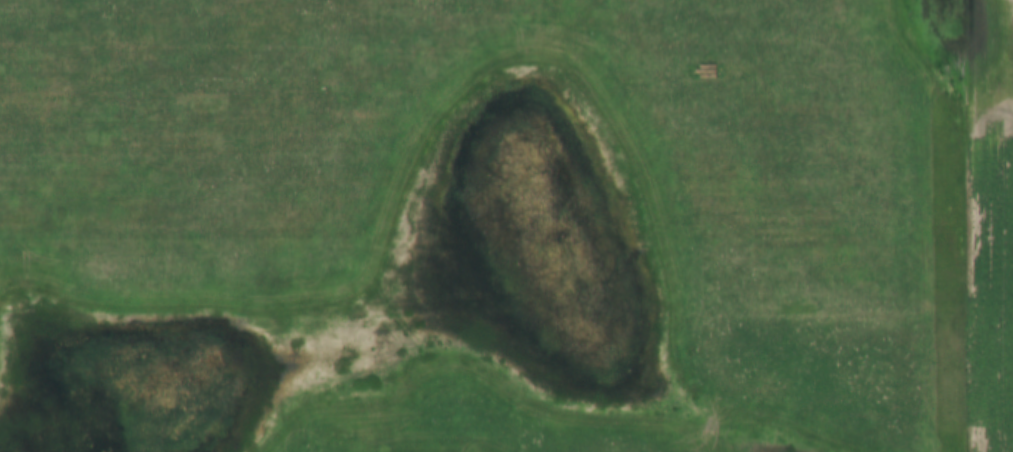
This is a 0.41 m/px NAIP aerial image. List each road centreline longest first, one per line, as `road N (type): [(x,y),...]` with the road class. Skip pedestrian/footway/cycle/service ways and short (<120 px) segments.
road 1 (track): [(949,451),(958,421),(957,100),(901,0)]

